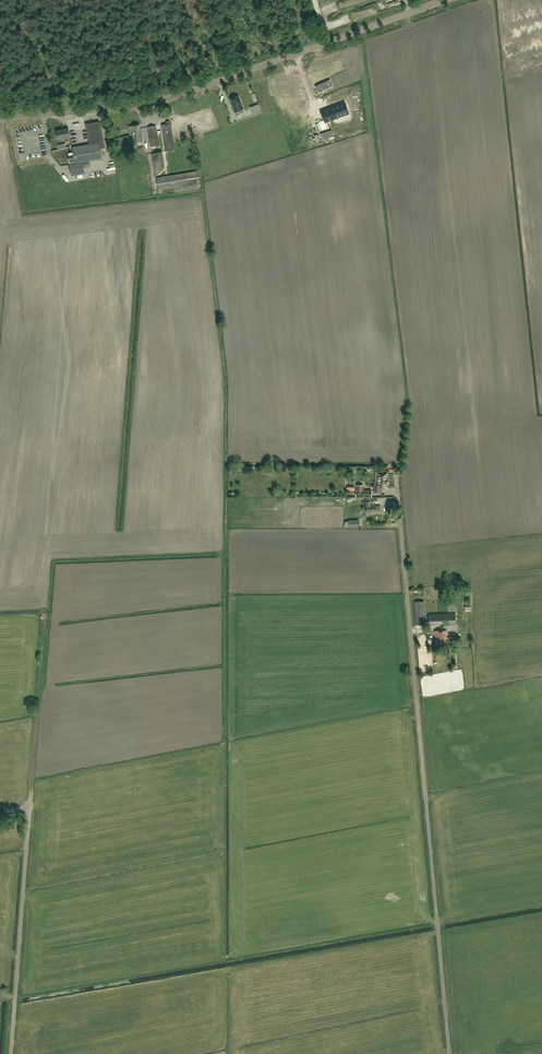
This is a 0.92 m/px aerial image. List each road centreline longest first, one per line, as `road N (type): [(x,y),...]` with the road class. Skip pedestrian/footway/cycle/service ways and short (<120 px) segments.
road 1 (tertiary): [(0,120),(160,101),(451,0)]

